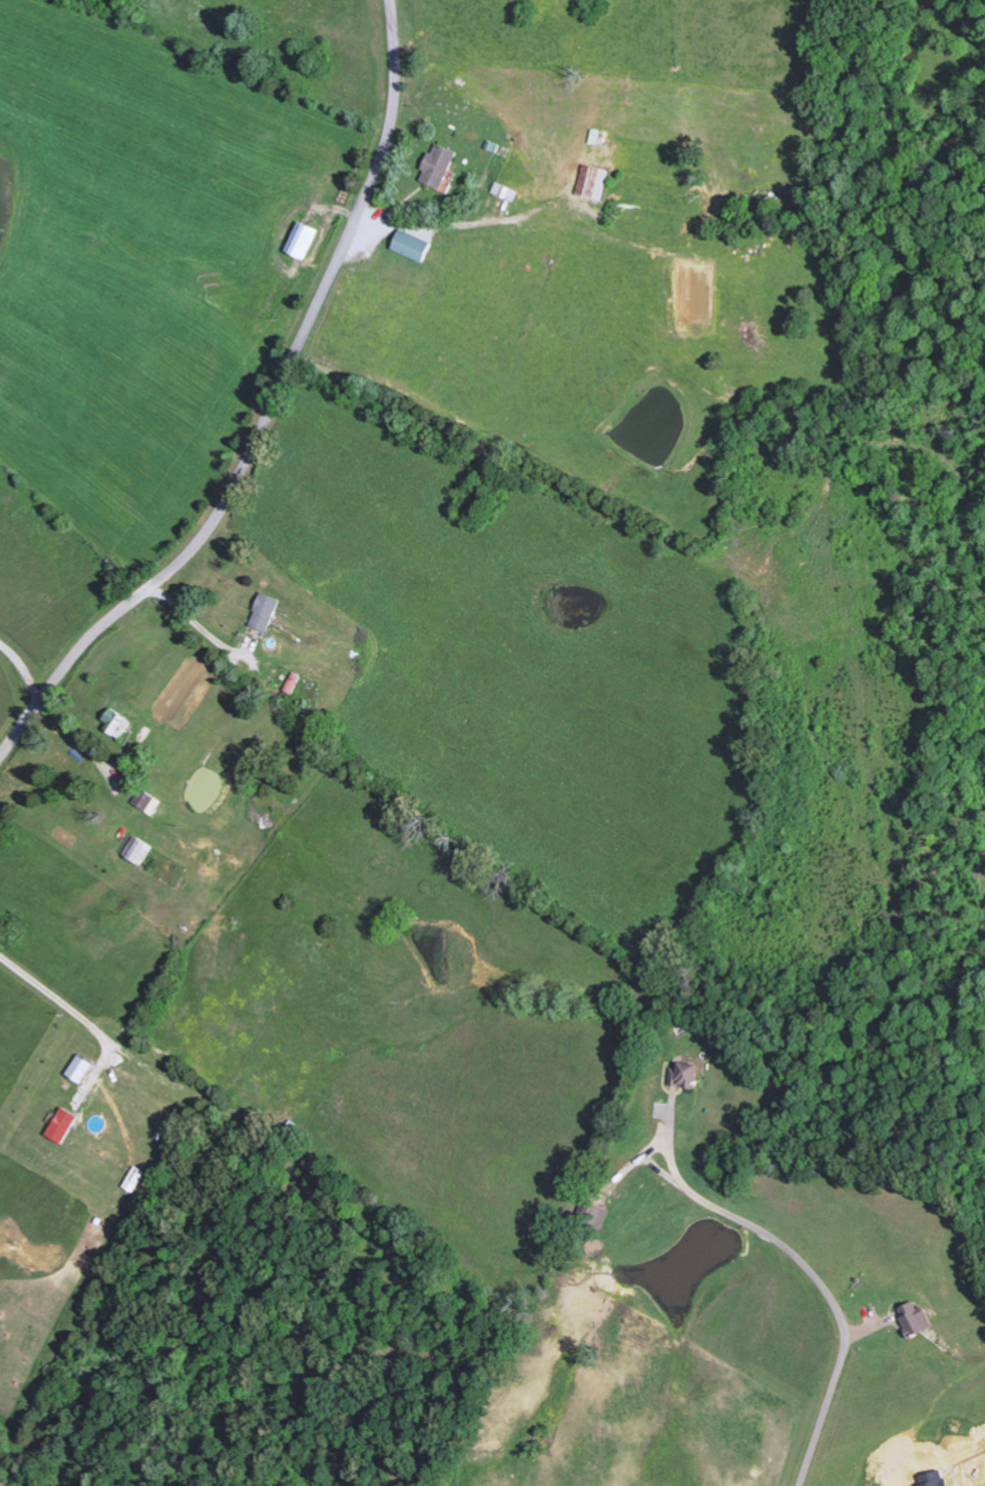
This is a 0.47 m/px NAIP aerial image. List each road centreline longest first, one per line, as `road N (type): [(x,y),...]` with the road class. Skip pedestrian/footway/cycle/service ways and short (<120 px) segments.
road 1 (residential): [(0,752),(91,633),(197,537),(253,441),(385,140),(393,76),(387,0)]
road 2 (residential): [(98,627),(150,629),(165,609),(181,555)]

